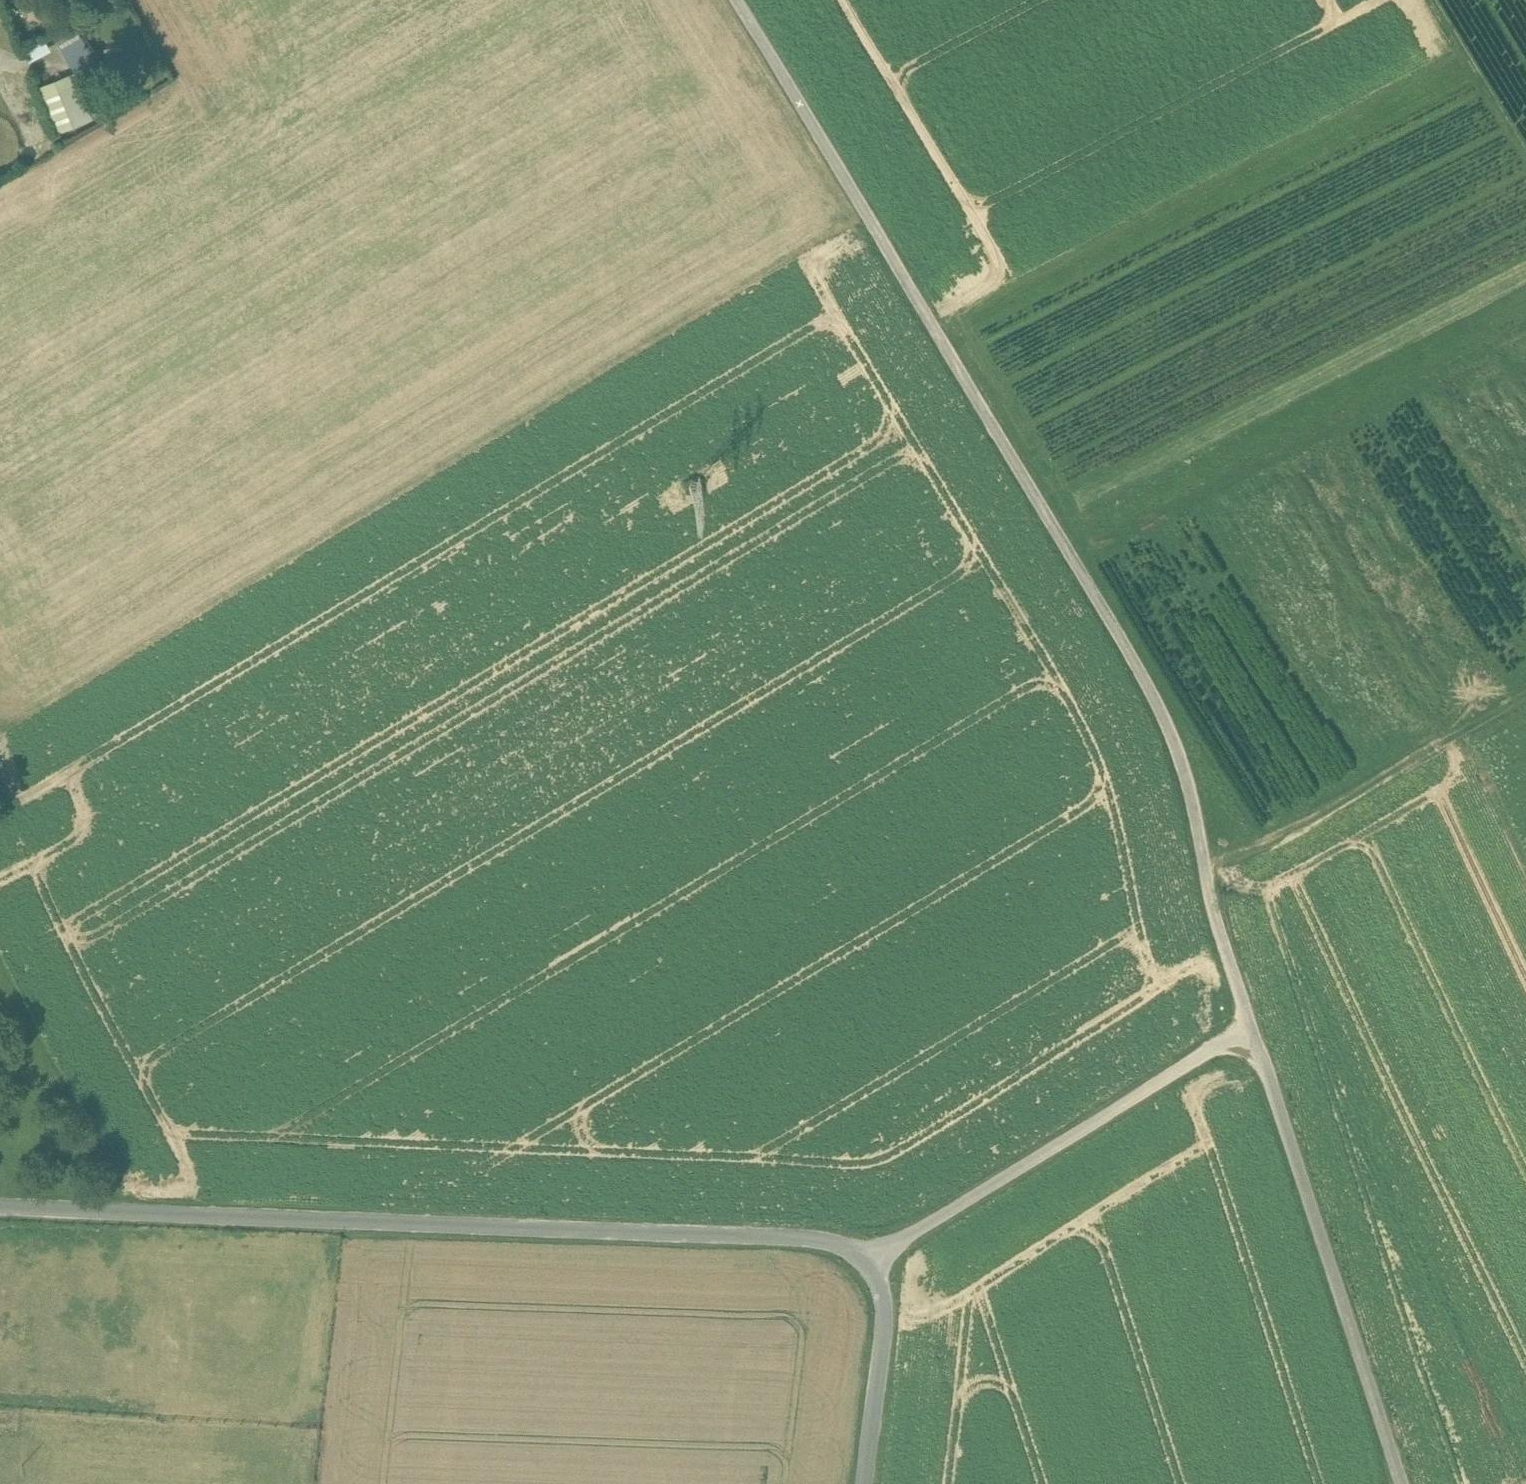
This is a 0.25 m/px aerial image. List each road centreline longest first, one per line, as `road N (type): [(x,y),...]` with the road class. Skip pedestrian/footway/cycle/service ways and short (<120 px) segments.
road 1 (unclassified): [(1404,1483),(1210,887),(1190,787),(1148,682),(739,0)]
road 2 (residential): [(0,1205),(822,1241),(876,1258),(886,1304),(865,1483)]
road 3 (track): [(876,1258),(1253,1024)]

